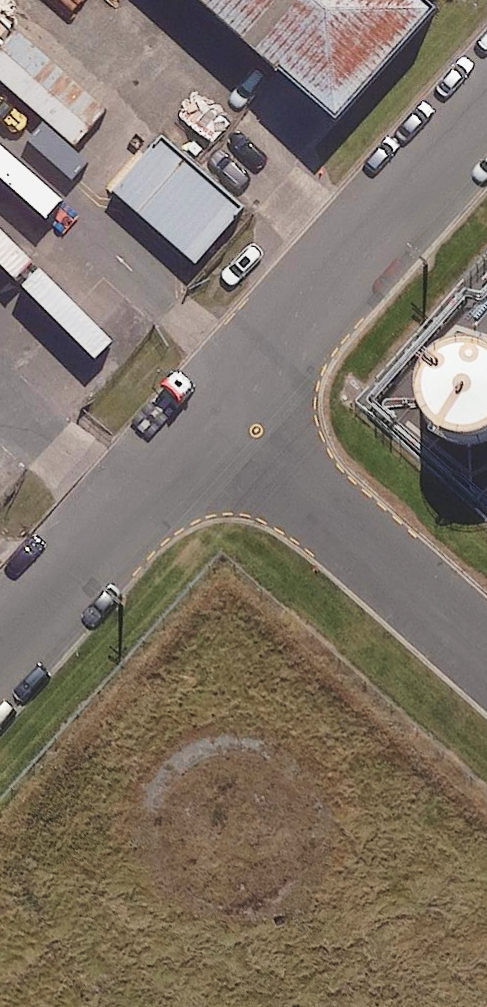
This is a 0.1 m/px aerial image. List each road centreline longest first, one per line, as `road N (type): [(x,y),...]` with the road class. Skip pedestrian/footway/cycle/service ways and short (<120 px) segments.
road 1 (unclassified): [(229,389),(486,103)]
road 2 (unclassified): [(486,622),(229,389)]
road 3 (unclassified): [(0,647),(229,389)]

